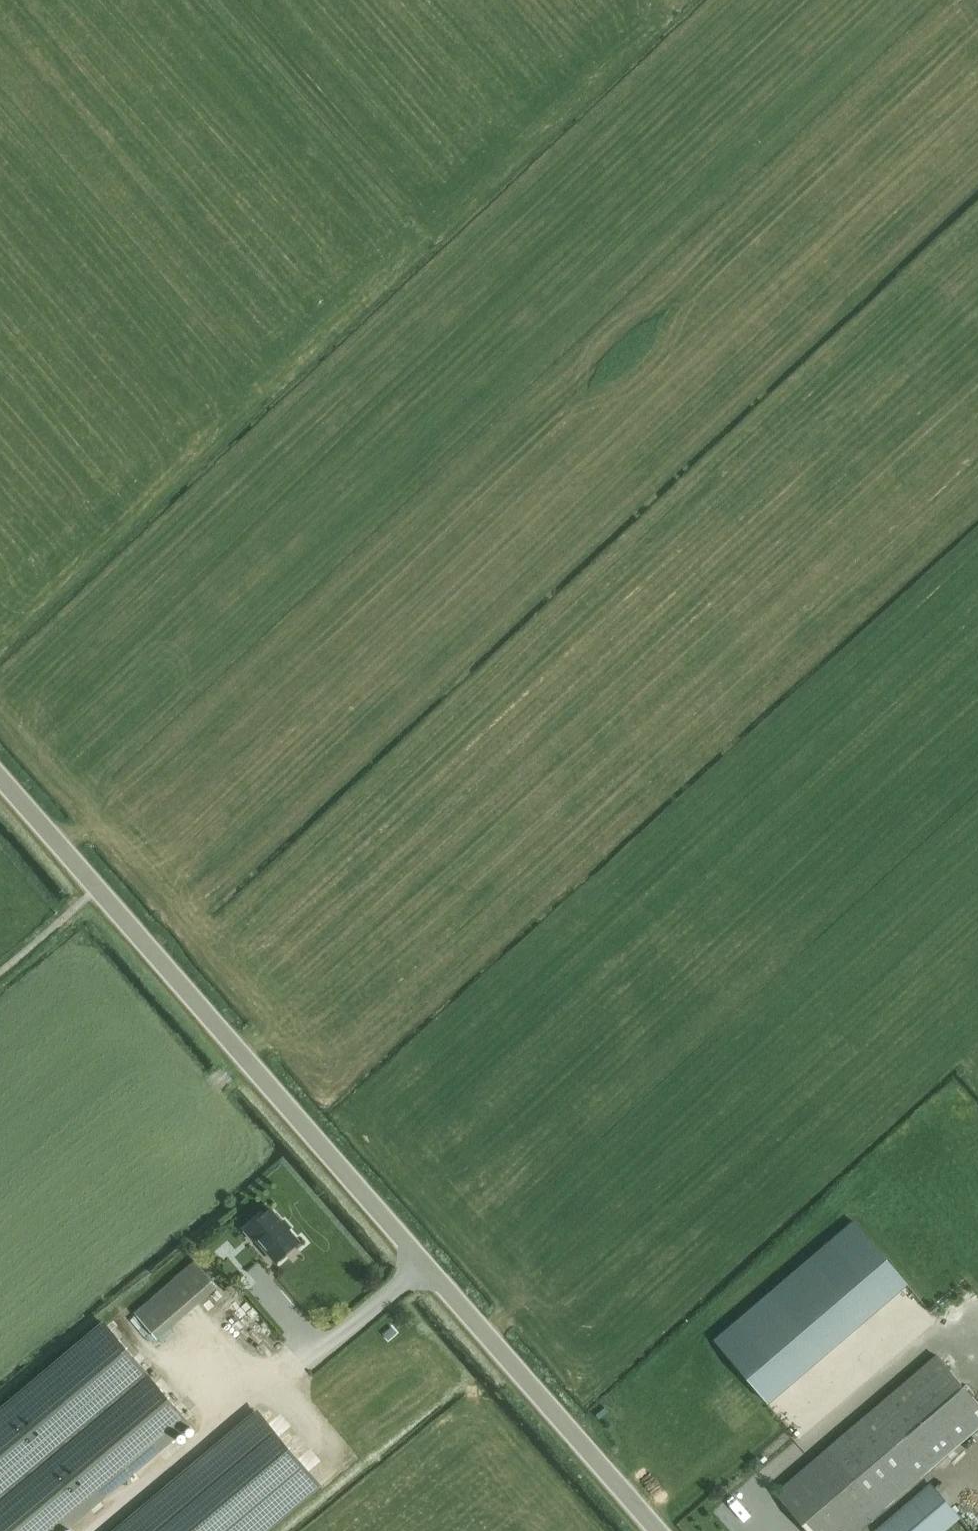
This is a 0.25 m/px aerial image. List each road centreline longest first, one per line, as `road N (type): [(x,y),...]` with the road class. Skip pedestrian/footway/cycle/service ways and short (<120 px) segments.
road 1 (tertiary): [(655,1530),(0,783)]

